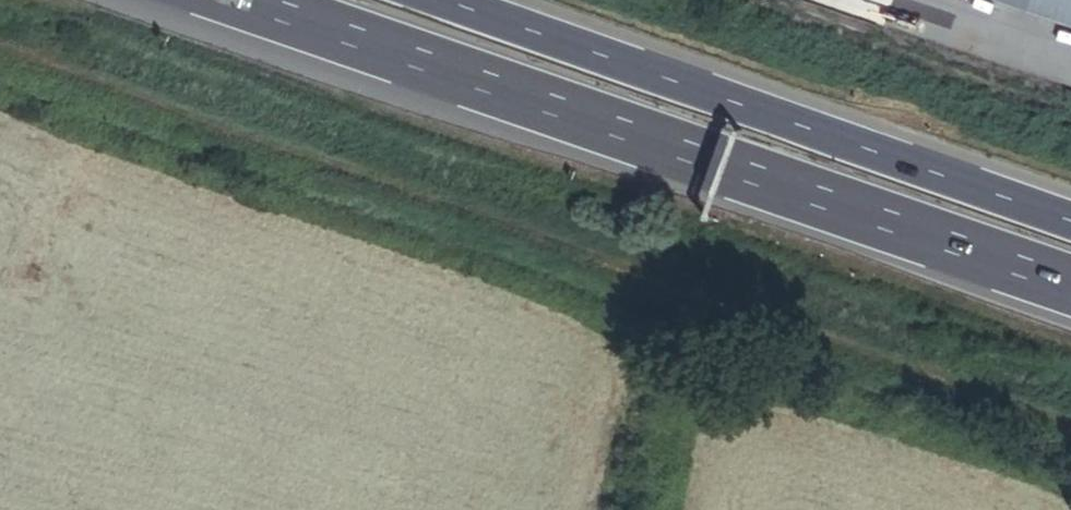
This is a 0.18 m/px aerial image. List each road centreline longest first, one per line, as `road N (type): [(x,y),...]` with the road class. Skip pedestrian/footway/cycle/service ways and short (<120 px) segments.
road 1 (track): [(1070,415),(0,47)]
road 2 (motorway): [(257,0),(1070,284)]
road 3 (motorway): [(1070,219),(755,110)]
road 4 (trunk): [(755,110),(443,0)]

